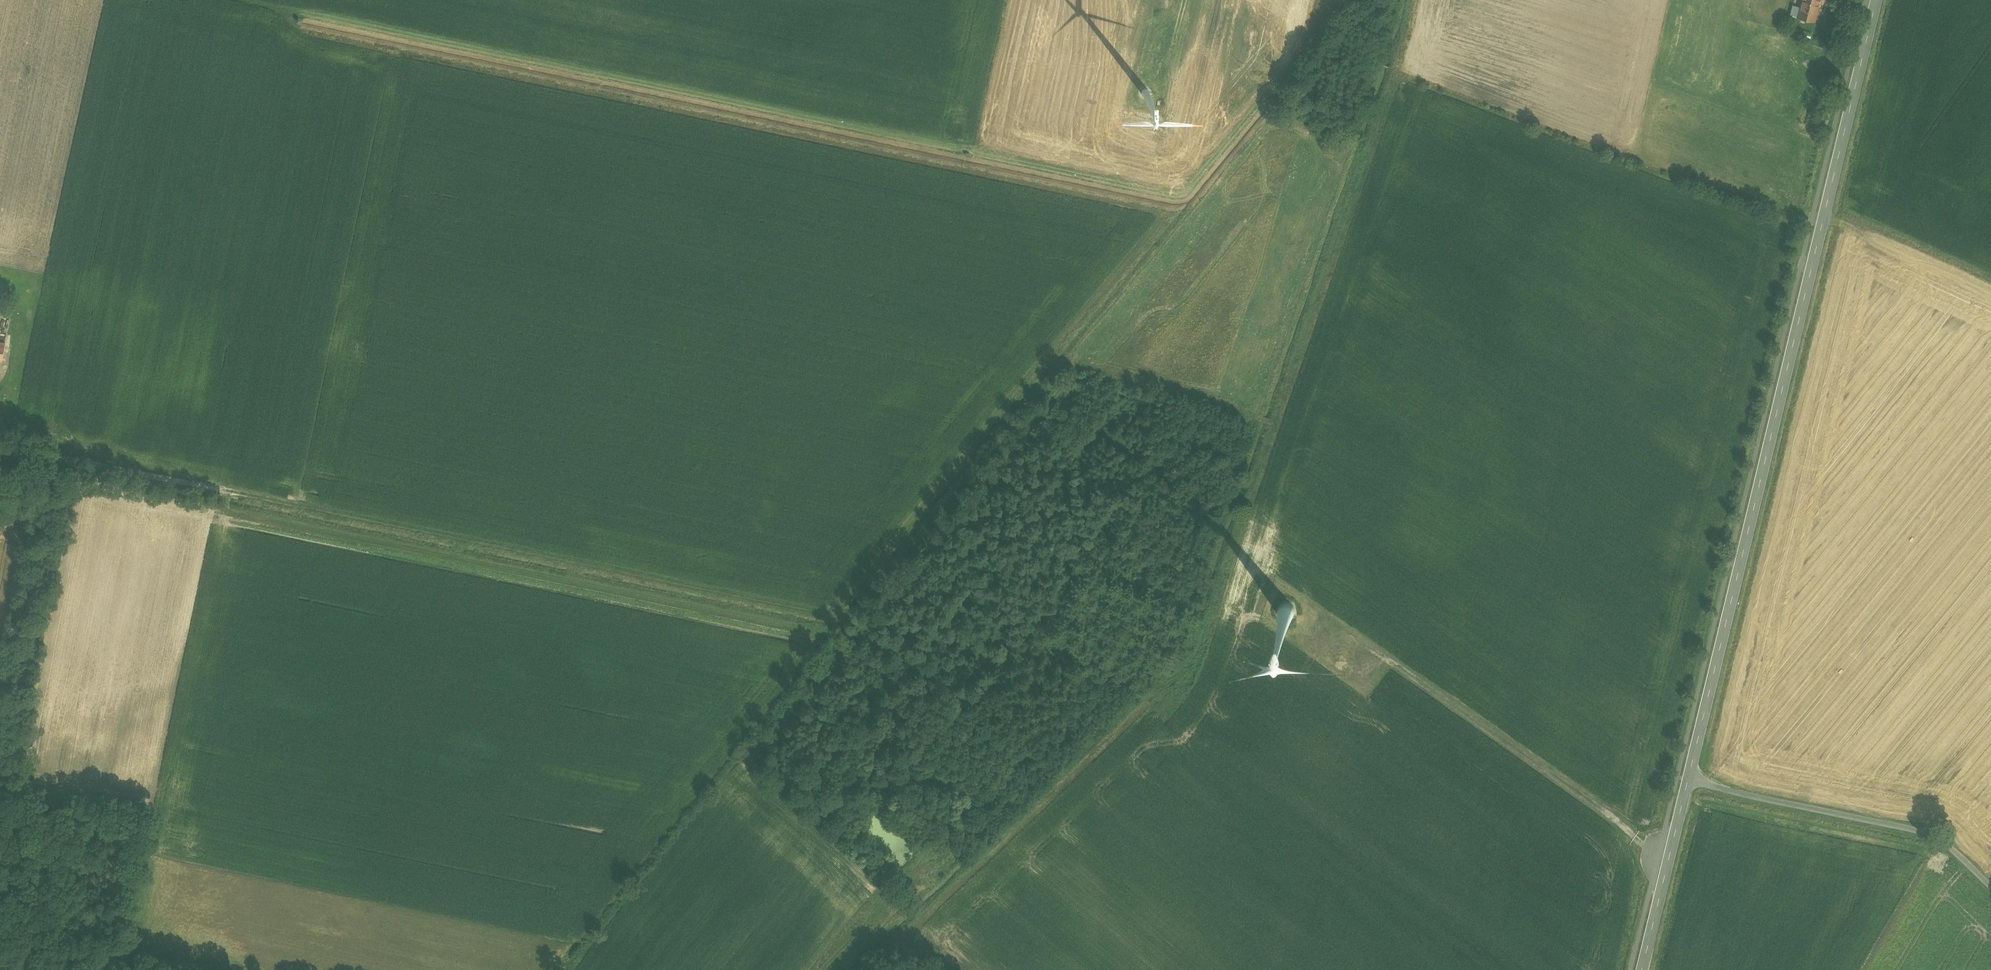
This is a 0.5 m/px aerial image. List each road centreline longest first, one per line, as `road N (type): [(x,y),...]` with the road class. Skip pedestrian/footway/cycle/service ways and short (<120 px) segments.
road 1 (tertiary): [(1877,0),(1642,969)]
road 2 (track): [(1144,697),(1099,669),(1050,660),(989,690),(906,645),(888,623),(834,675),(769,767)]

